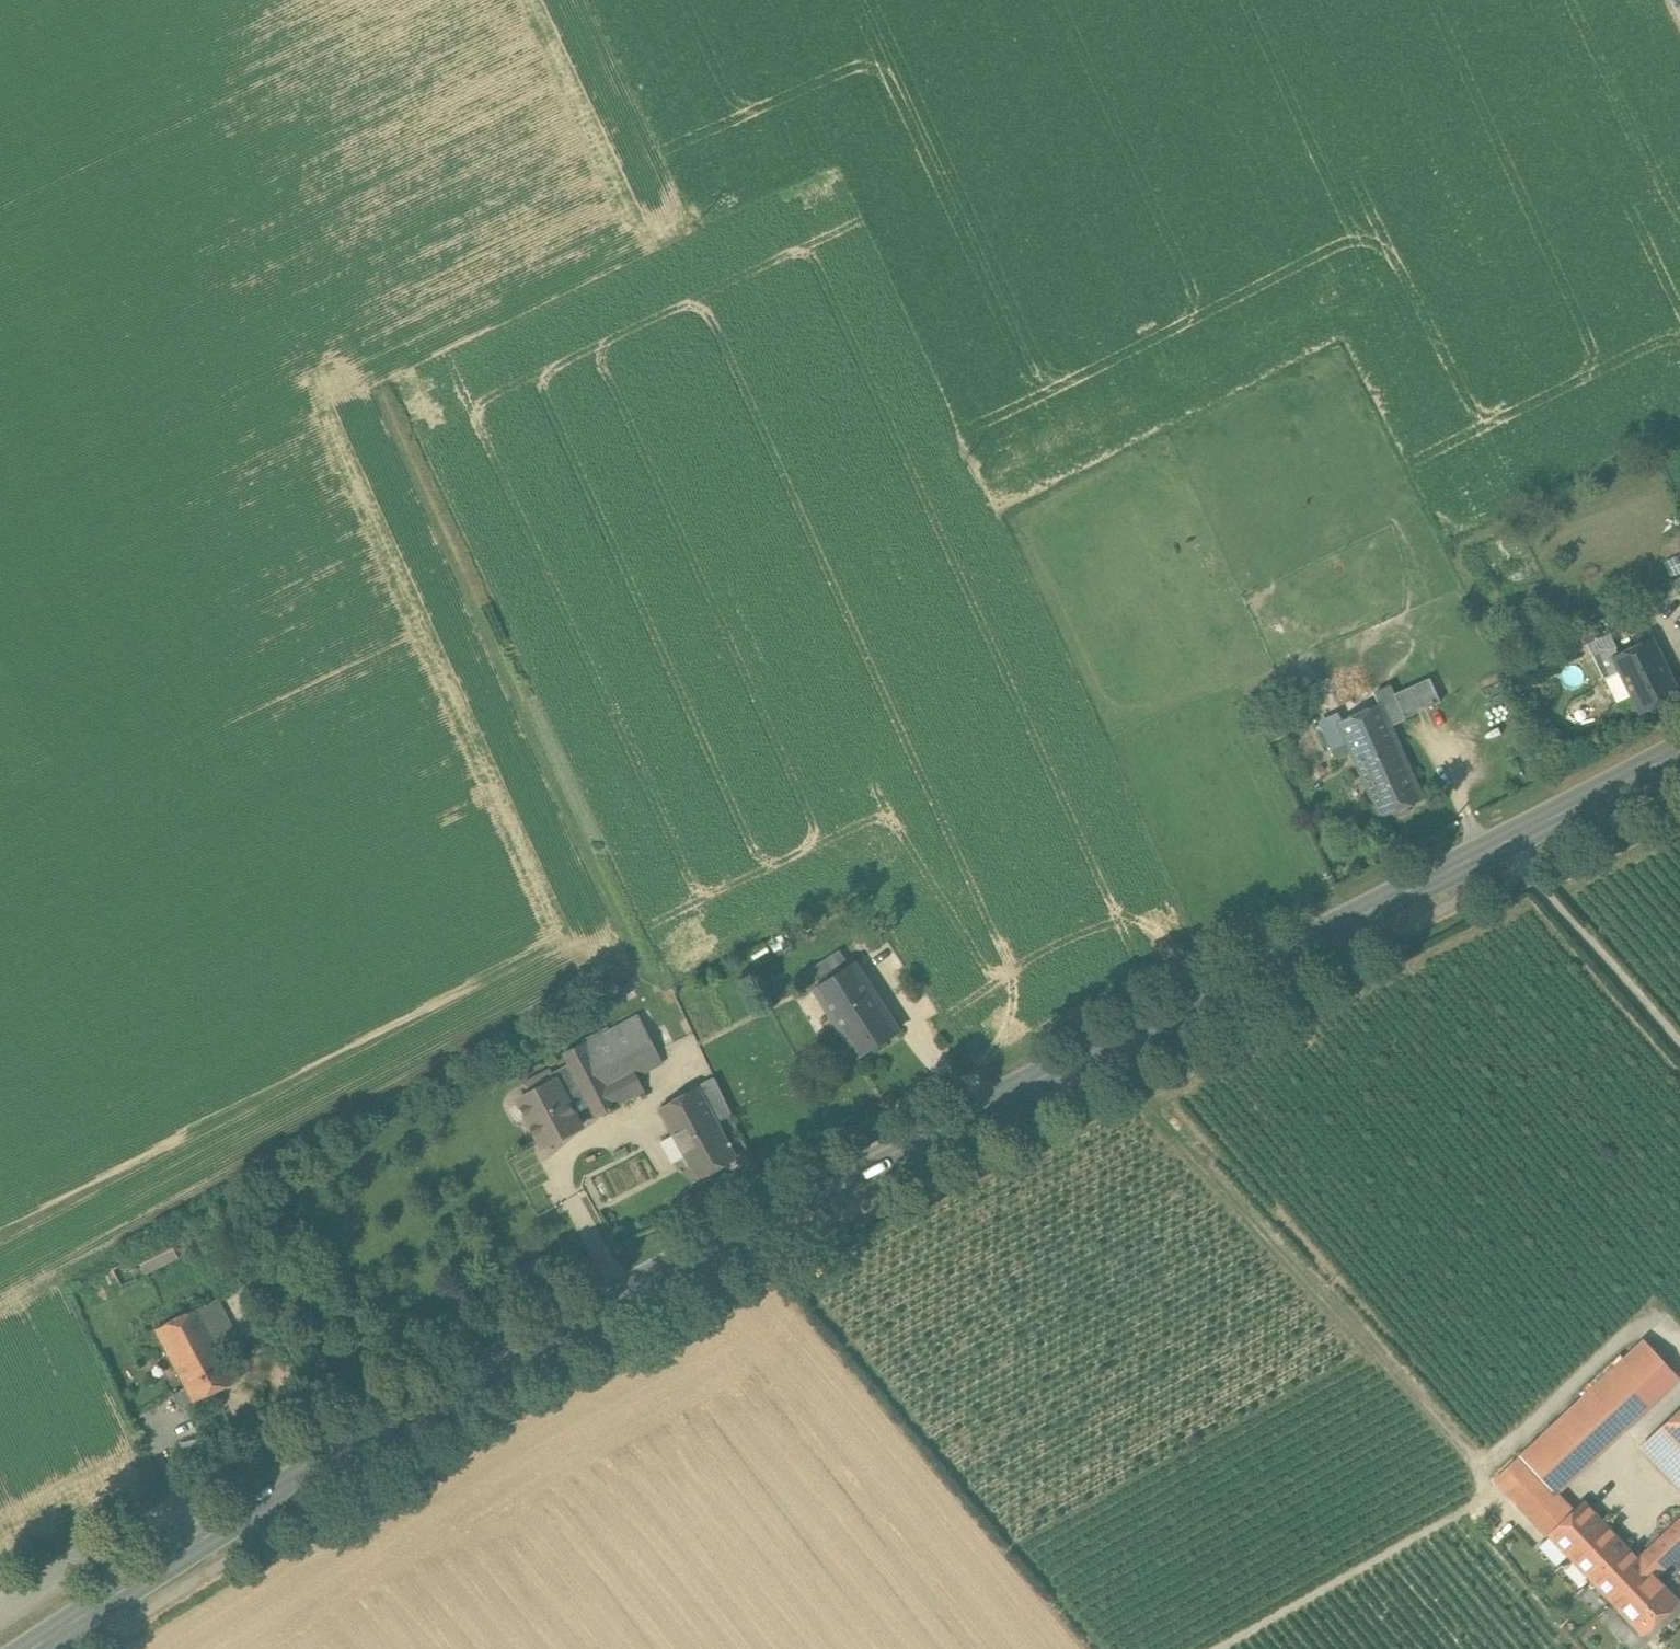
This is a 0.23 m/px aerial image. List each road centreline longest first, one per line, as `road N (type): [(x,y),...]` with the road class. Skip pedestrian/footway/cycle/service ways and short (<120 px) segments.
road 1 (primary): [(1679,750),(445,1392),(34,1648)]

